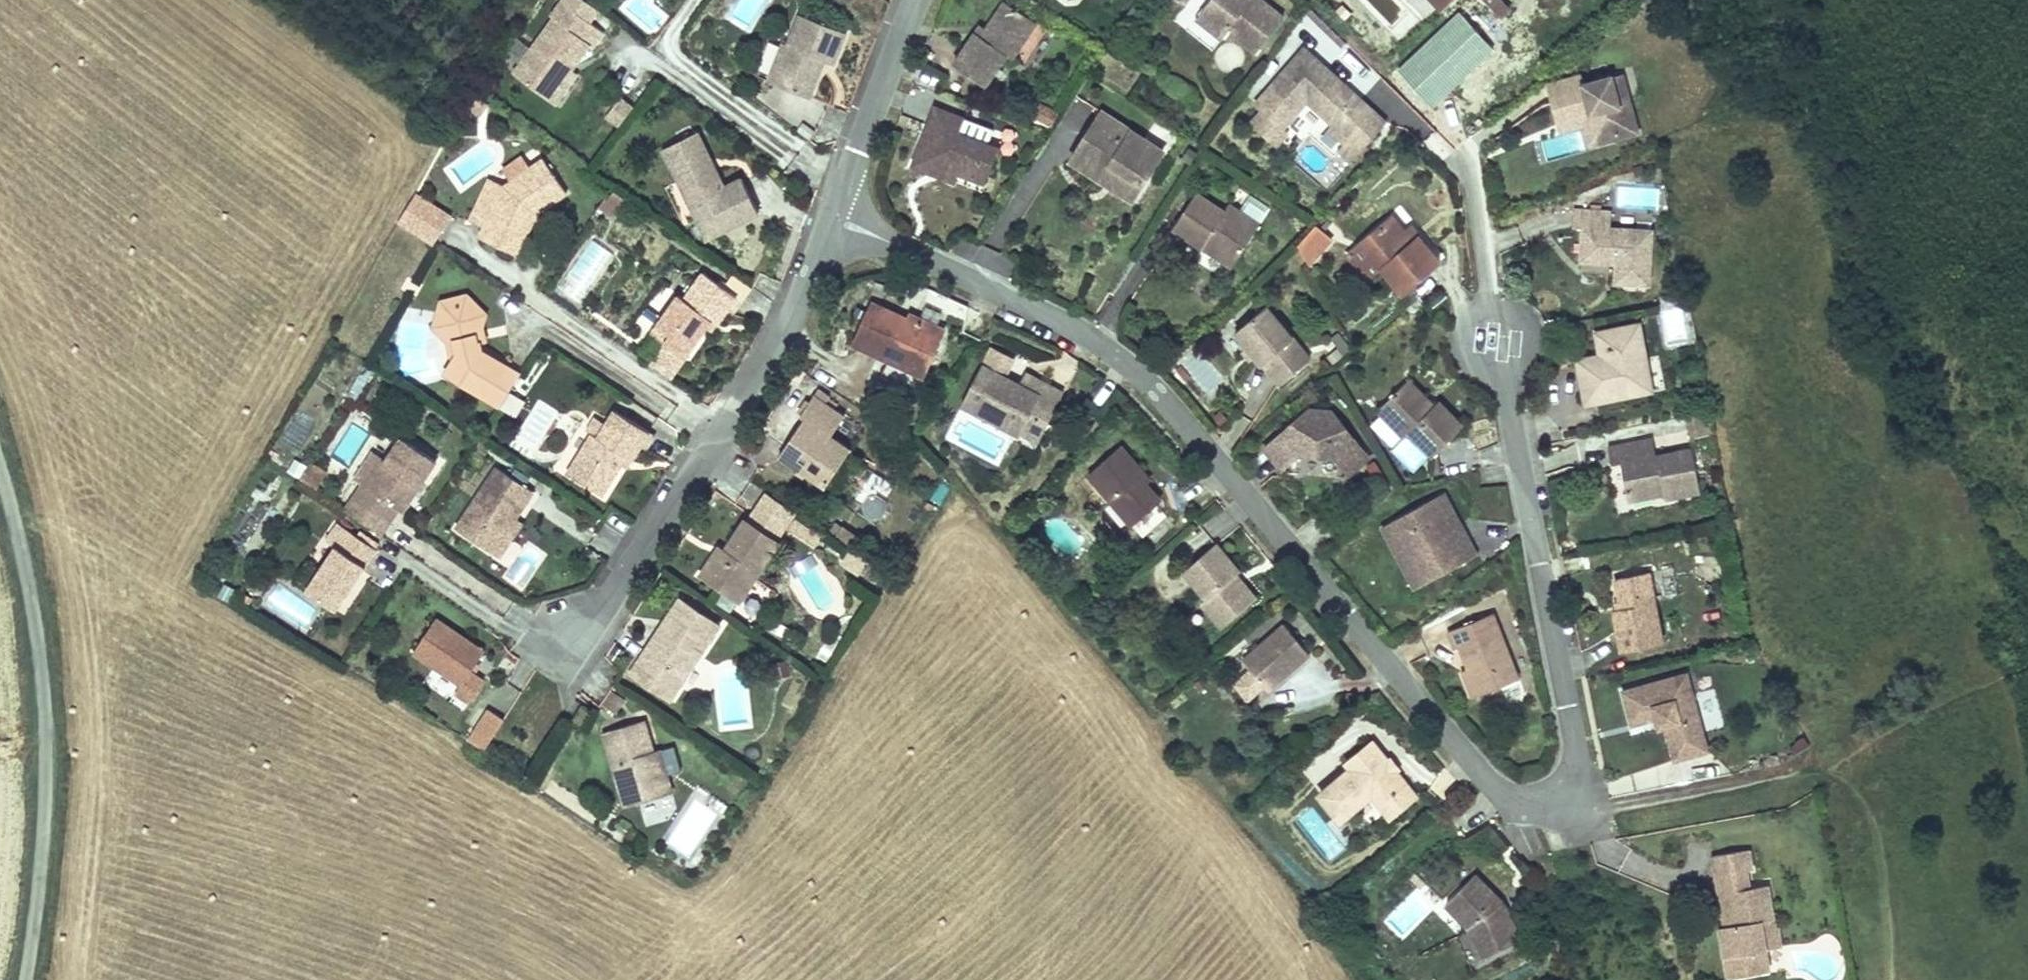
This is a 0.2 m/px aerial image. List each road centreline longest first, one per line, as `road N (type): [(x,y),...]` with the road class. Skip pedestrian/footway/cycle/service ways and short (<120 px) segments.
road 1 (residential): [(832,222),(1036,310),(1126,364),(1493,787),(1560,802),(1580,773),(1578,746),(1493,338)]
road 2 (residential): [(832,222),(774,345),(618,584),(563,637),(531,653)]
road 3 (unclassified): [(0,463),(27,572),(46,752),(27,979)]
road 4 (residential): [(913,0),(832,222)]

